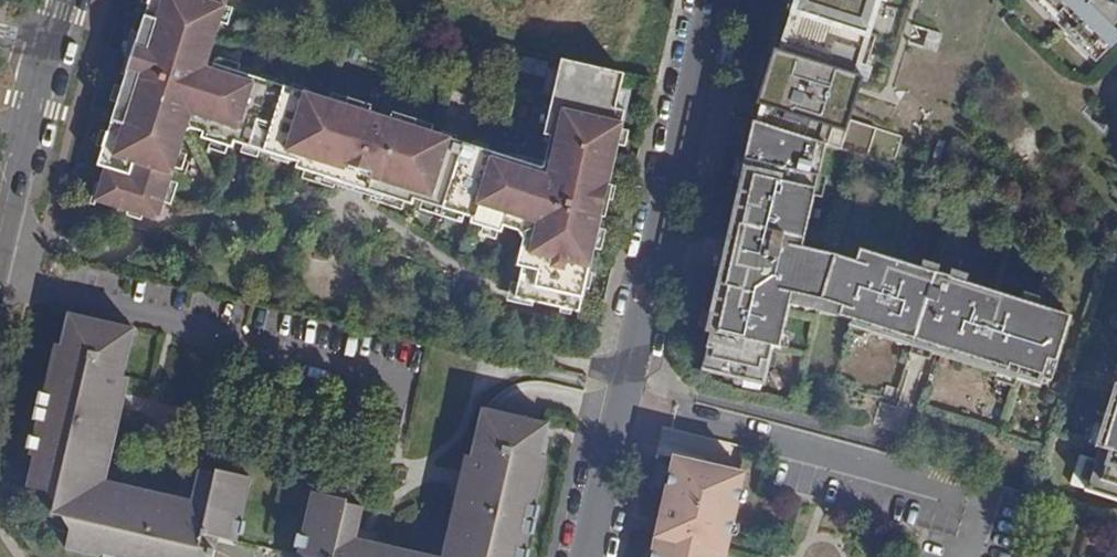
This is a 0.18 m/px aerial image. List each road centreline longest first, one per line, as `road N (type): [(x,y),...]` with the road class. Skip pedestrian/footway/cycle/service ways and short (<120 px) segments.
road 1 (residential): [(720,0),(593,556)]
road 2 (tertiary): [(47,46),(0,229)]

